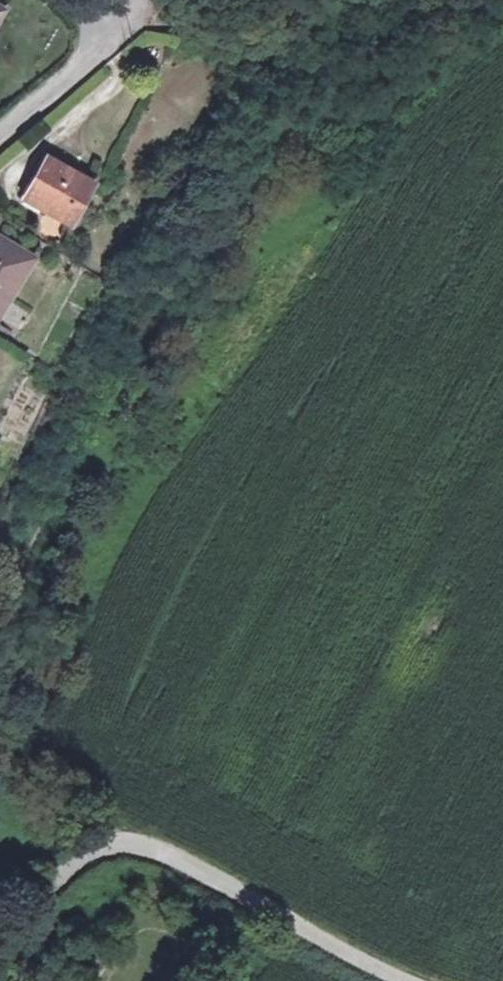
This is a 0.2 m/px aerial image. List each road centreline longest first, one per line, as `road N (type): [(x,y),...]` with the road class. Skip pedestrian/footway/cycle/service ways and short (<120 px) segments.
road 1 (track): [(0,665),(42,541),(156,311),(281,137),(425,0)]
road 2 (unclassified): [(0,944),(80,854),(130,840),(344,952),(416,980)]
road 3 (unclassified): [(123,25),(0,133)]

